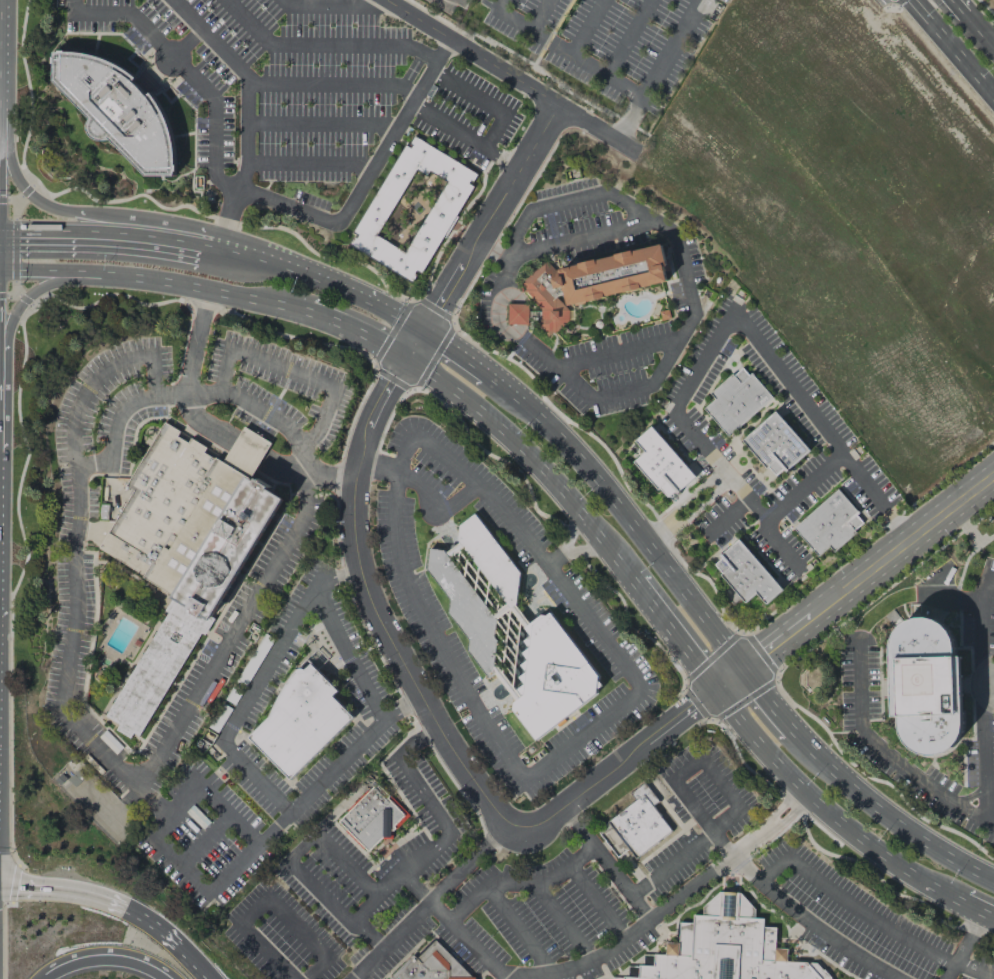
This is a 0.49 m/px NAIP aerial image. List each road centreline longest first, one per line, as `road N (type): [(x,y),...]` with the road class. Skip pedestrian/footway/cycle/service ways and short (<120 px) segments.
road 1 (residential): [(717,690),(546,822),(519,828),(496,813),(464,769),(372,609),(353,513),(369,427),(562,107),(392,0)]
road 2 (secondary): [(743,671),(602,486),(485,372)]
road 3 (primary): [(320,279),(298,260),(254,243),(47,206),(21,181),(0,124)]
road 4 (residential): [(993,478),(717,690)]
road 5 (secondary): [(717,690),(837,819),(963,903)]
road 6 (secondary): [(410,356),(547,472),(635,583)]
road 7 (secondary): [(993,881),(880,811),(791,730)]
road 8 (secondary): [(80,277),(192,287),(310,310)]
road 9 (motorway): [(188,956),(144,918),(101,897),(0,888)]
road 10 (secondary): [(201,245),(109,232),(0,231)]
road 11 (secondary): [(635,583),(717,690)]
road 12 (motorway): [(47,950),(124,952),(169,978)]
road 13 (secondary): [(320,279),(201,245)]
road 14 (secondary): [(913,0),(993,94)]

